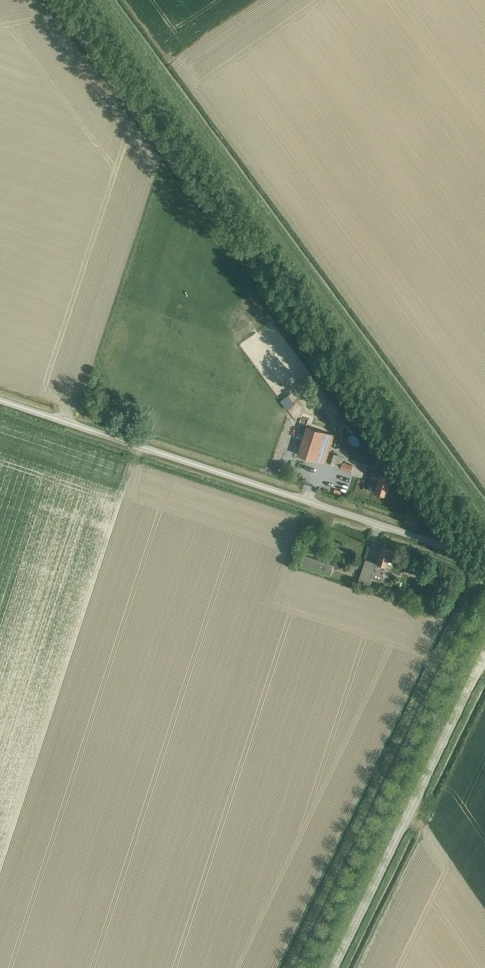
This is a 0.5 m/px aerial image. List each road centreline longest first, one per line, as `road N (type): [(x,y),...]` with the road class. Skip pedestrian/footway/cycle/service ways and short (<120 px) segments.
road 1 (unclassified): [(484,562),(0,395)]
road 2 (track): [(484,567),(285,967)]
road 3 (unclassified): [(333,967),(484,649)]

